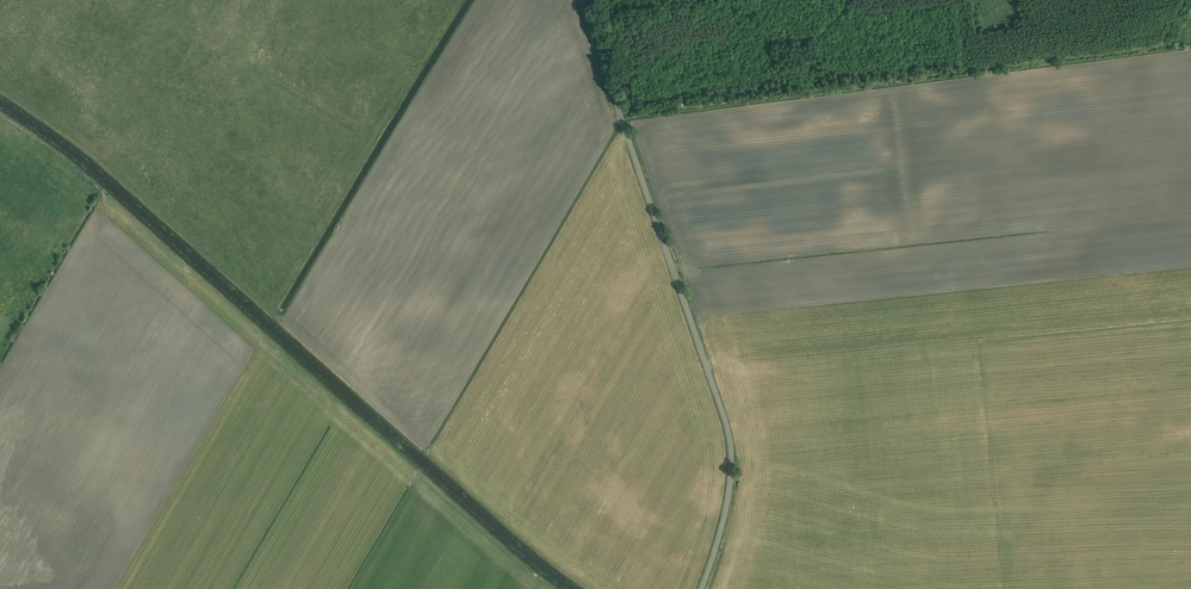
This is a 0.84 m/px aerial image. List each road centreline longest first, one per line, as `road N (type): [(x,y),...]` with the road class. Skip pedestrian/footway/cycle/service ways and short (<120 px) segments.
road 1 (unclassified): [(700,588),(727,506),(729,433),(580,0)]

